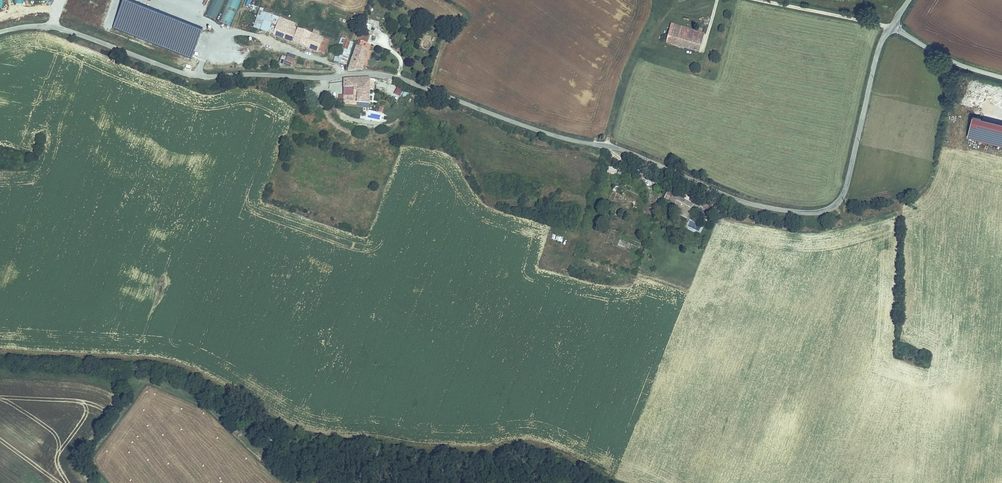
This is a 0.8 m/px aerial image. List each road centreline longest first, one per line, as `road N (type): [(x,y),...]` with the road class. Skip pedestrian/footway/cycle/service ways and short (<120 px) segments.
road 1 (unclassified): [(0,32),(66,30),(198,76),(396,78),(546,133),(620,150),(721,196),(808,213),(833,207),(845,191),(877,50),(893,26)]
road 2 (track): [(216,40),(91,1),(55,6),(52,27)]
road 3 (track): [(607,146),(658,0)]
road 4 (unclassified): [(893,26),(947,59),(1001,78)]

